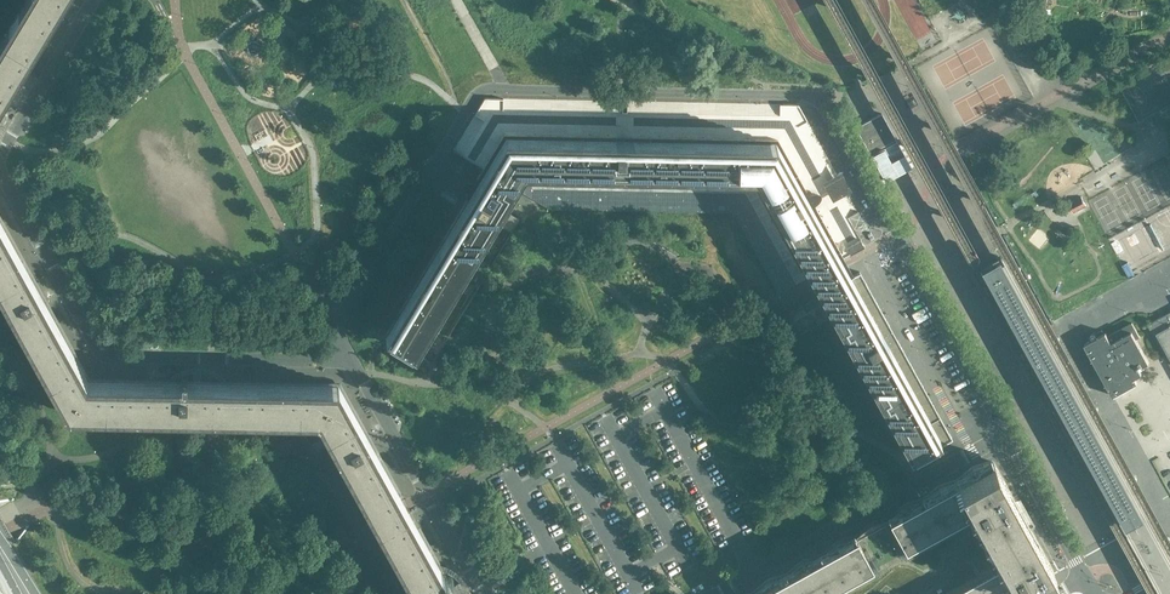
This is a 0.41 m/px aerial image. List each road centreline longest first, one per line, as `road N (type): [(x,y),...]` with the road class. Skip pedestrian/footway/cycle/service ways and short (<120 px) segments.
road 1 (residential): [(1007,435),(828,110),(806,95),(481,89),(343,312),(349,360)]
road 2 (residential): [(349,360),(105,355),(0,170)]
road 3 (residential): [(1007,435),(714,593)]
road 4 (residential): [(349,360),(479,593)]
road 5 (residential): [(0,155),(90,0)]
road 6 (residential): [(1087,577),(1007,435)]

